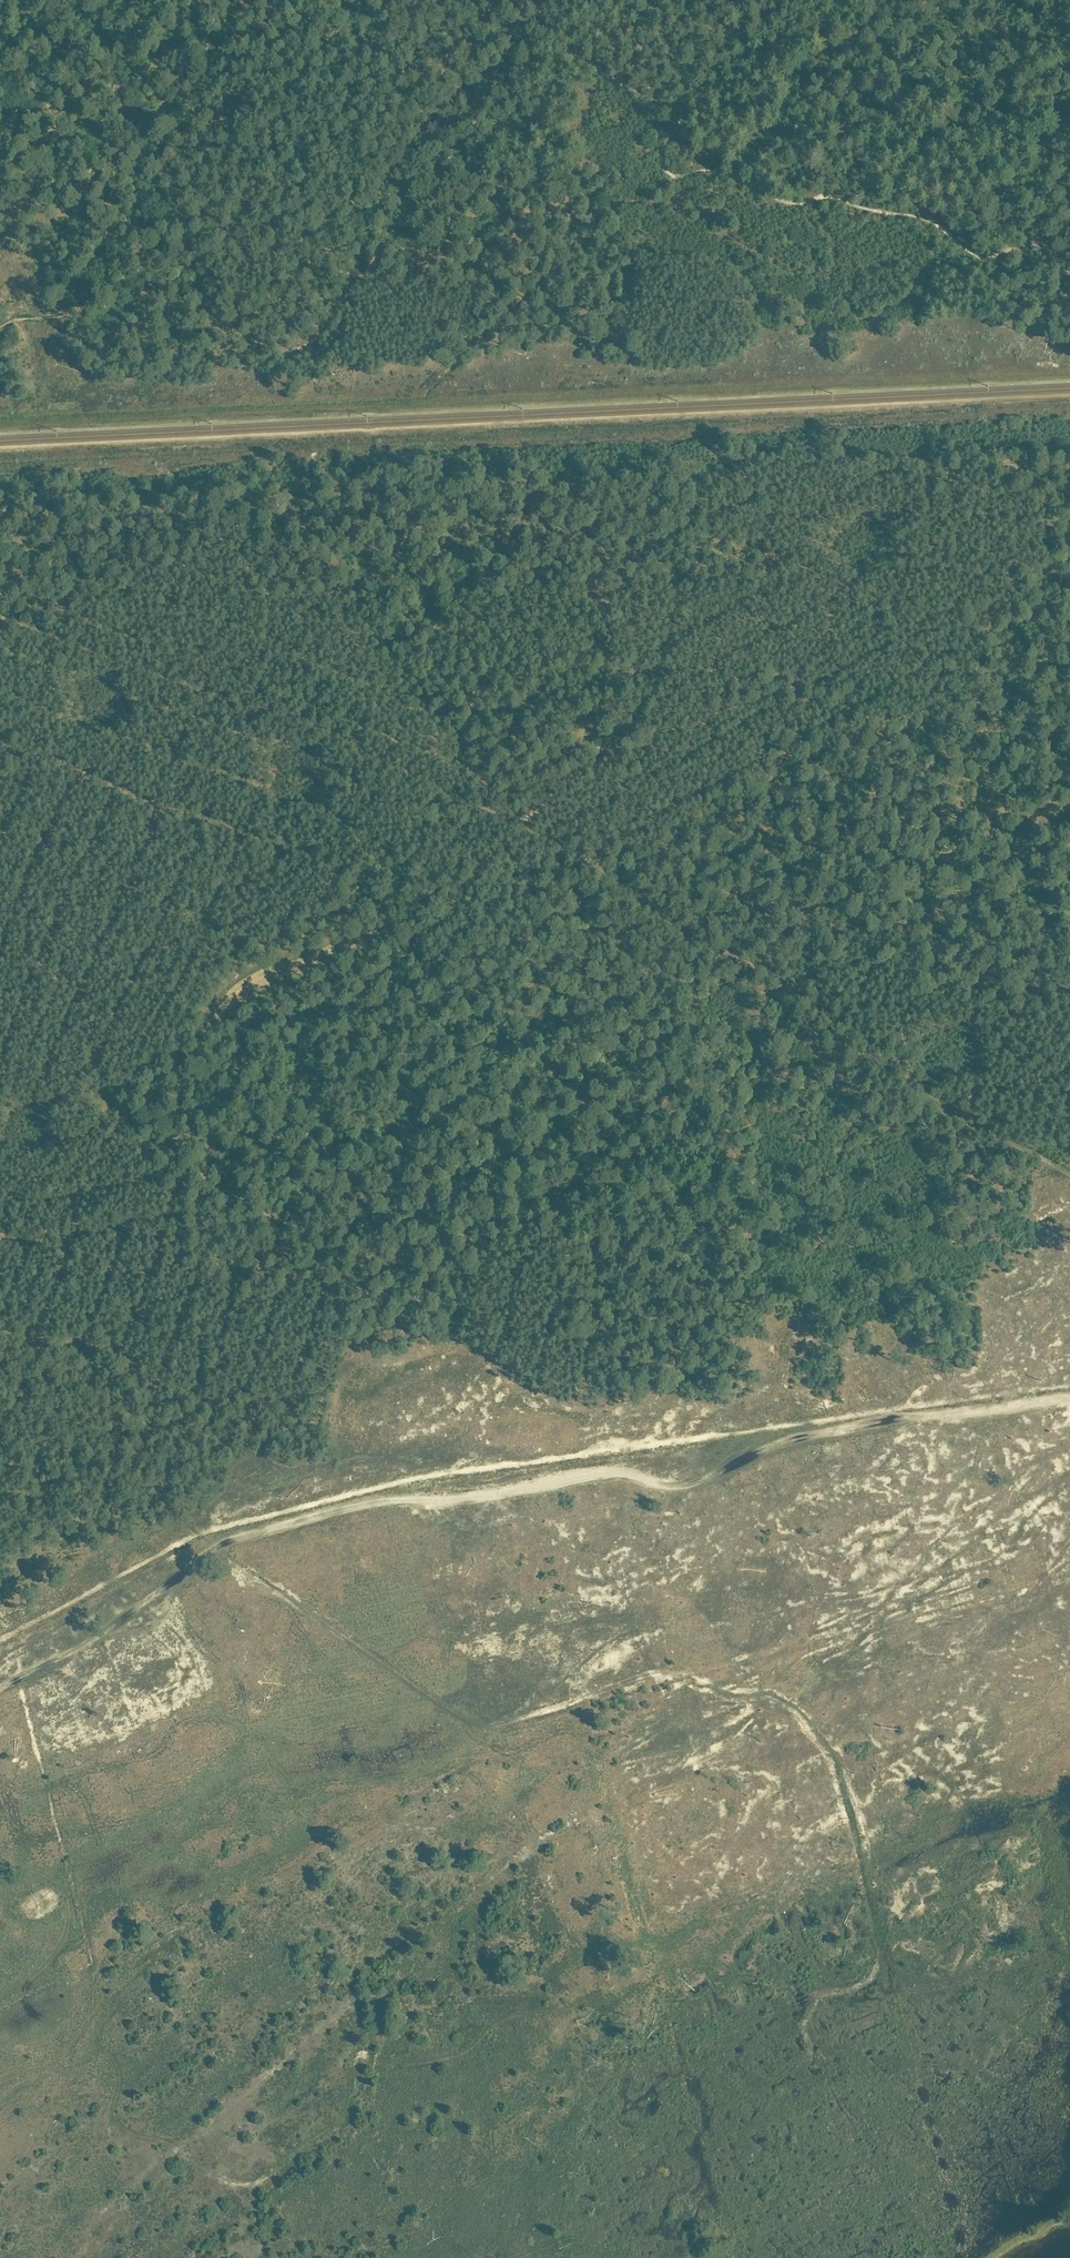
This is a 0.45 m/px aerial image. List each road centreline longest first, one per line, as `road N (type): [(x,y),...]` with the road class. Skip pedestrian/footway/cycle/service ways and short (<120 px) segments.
road 1 (track): [(1069,1399),(979,1418),(926,1416),(812,1436),(678,1487),(609,1471),(321,1511),(211,1544),(104,1629),(0,1686)]

